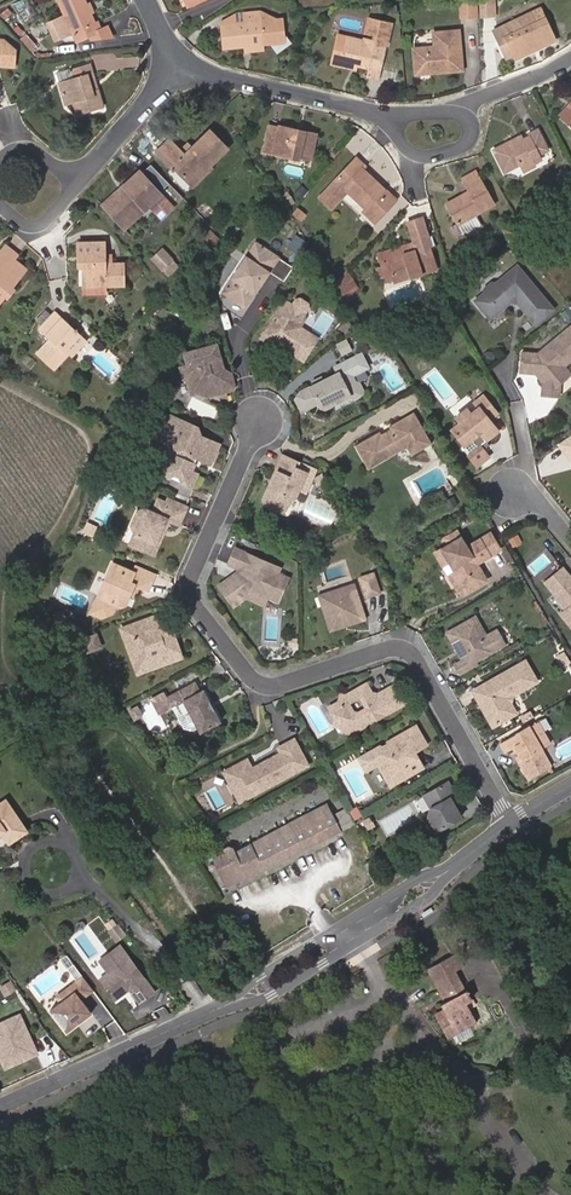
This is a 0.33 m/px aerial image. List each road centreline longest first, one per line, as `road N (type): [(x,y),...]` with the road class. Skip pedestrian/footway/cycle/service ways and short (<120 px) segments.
road 1 (residential): [(510,824),(412,653),(394,648),(268,686),(250,677),(194,601),(193,572),(259,422)]
road 2 (track): [(0,383),(94,433),(95,450),(56,538),(5,586),(9,688)]
road 3 (tertiary): [(155,1039),(276,994),(440,893),(486,845)]
road 4 (tertiary): [(486,845),(233,1000),(155,1039)]
road 5 (residential): [(396,118),(212,76),(182,62)]
road 6 (tertiary): [(155,1039),(0,1107)]
road 7 (residential): [(182,62),(88,167),(67,178)]
road 8 (residential): [(396,118),(397,135),(424,156),(456,151),(471,137),(464,114)]
road 9 (residential): [(570,60),(464,114)]

